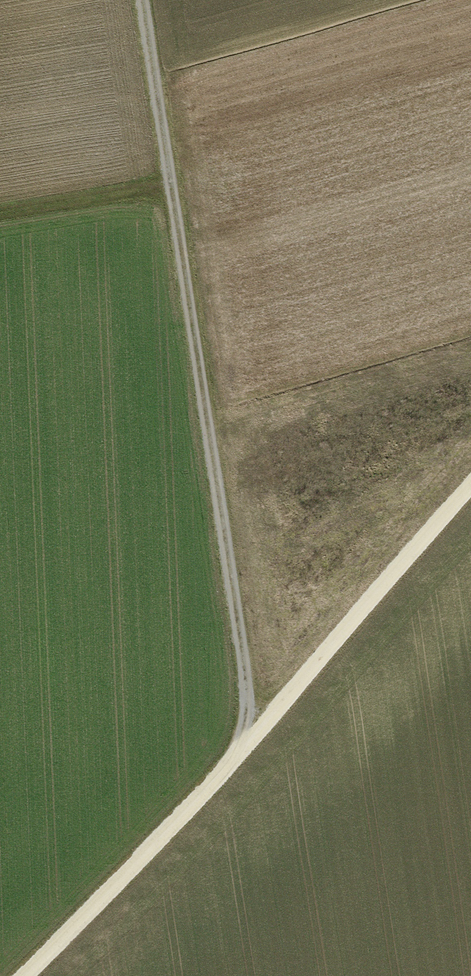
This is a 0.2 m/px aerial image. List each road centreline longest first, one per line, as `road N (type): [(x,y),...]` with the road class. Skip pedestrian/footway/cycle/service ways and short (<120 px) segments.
road 1 (track): [(136,0),(247,746)]
road 2 (track): [(13,975),(247,746),(470,483)]
road 3 (track): [(0,212),(163,183)]

